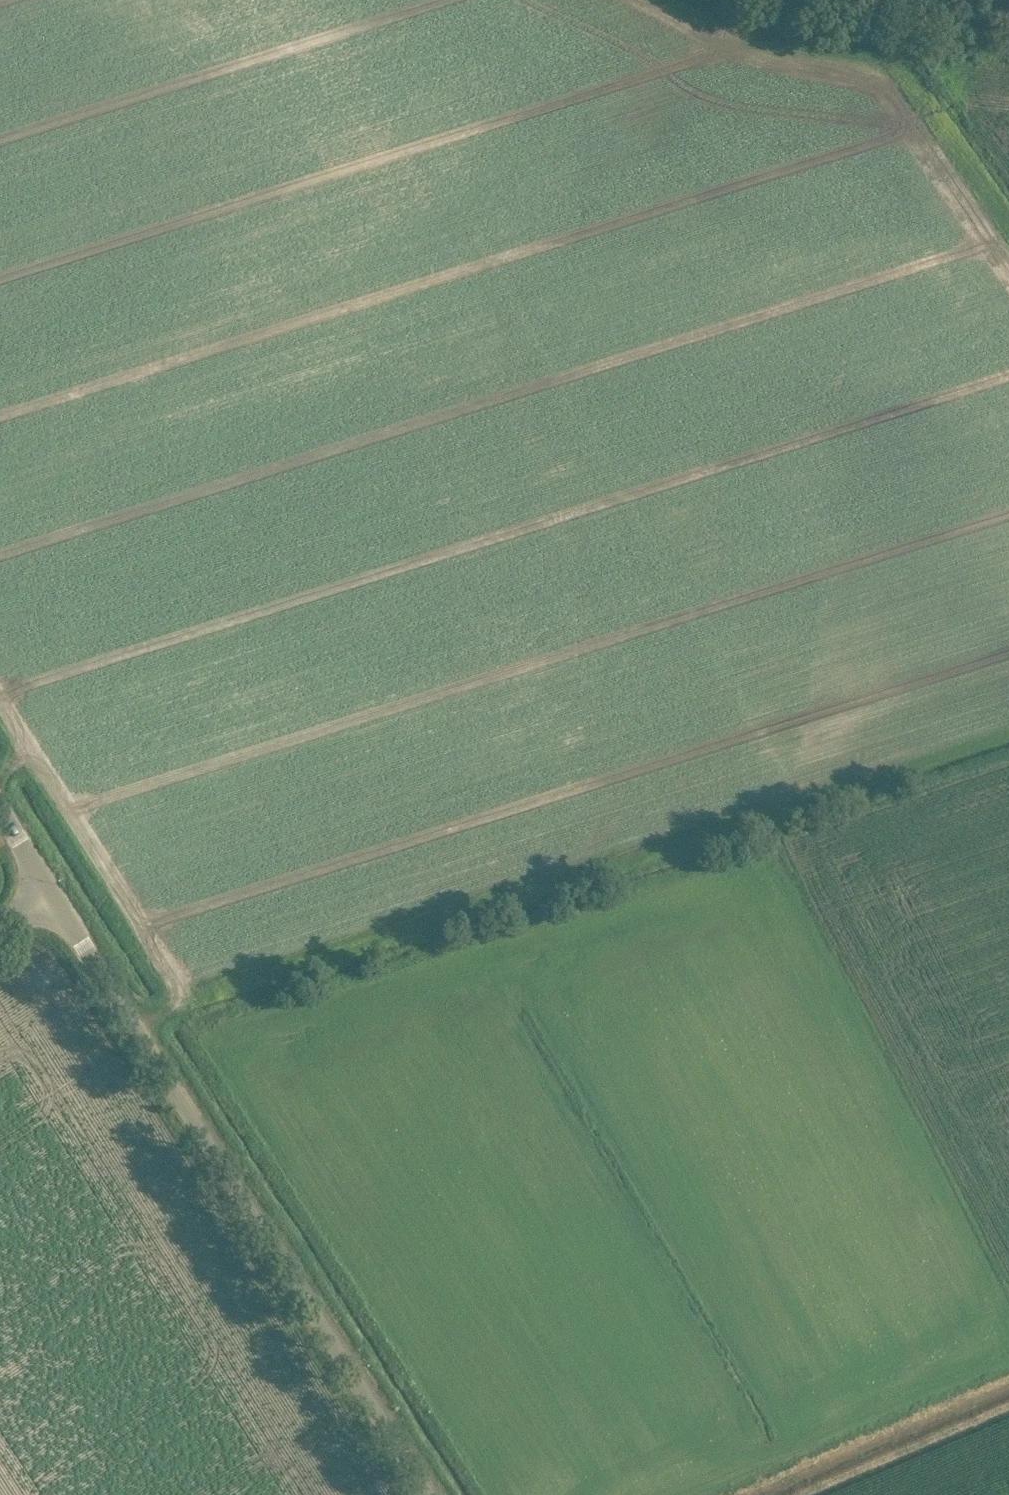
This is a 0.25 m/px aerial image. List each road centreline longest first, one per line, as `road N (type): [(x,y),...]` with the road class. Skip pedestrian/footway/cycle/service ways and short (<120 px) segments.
road 1 (unclassified): [(427,1494),(50,896)]

